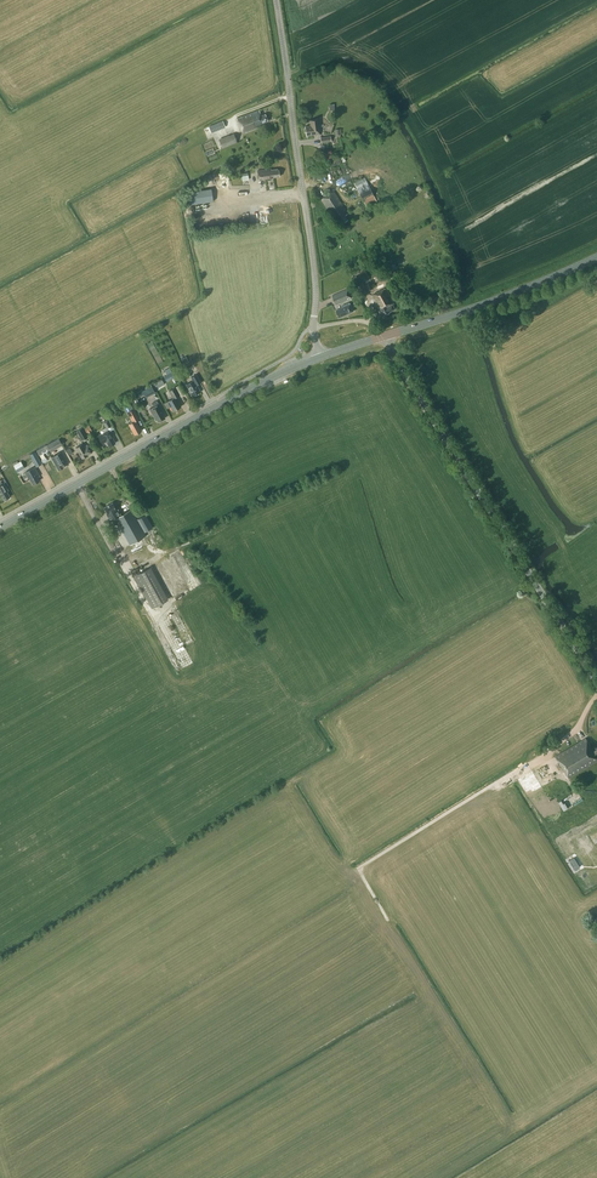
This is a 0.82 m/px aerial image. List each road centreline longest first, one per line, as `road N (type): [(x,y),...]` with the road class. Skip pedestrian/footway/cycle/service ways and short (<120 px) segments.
road 1 (tertiary): [(596,681),(382,337)]
road 2 (secondary): [(0,527),(321,357)]
road 3 (unclassified): [(313,328),(315,275),(277,0)]
road 4 (secondary): [(382,337),(596,258)]

